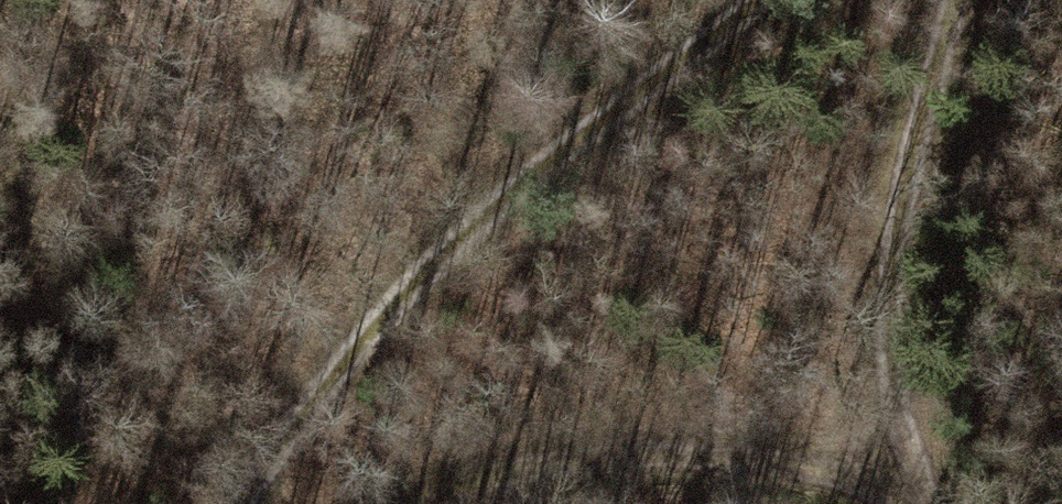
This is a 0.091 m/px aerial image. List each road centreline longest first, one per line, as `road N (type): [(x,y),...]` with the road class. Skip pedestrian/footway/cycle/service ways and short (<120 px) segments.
road 1 (track): [(269,503),(426,266),(627,122),(766,0)]
road 2 (track): [(908,503),(744,467),(564,466),(309,503)]
road 3 (track): [(915,503),(896,226),(977,0)]

